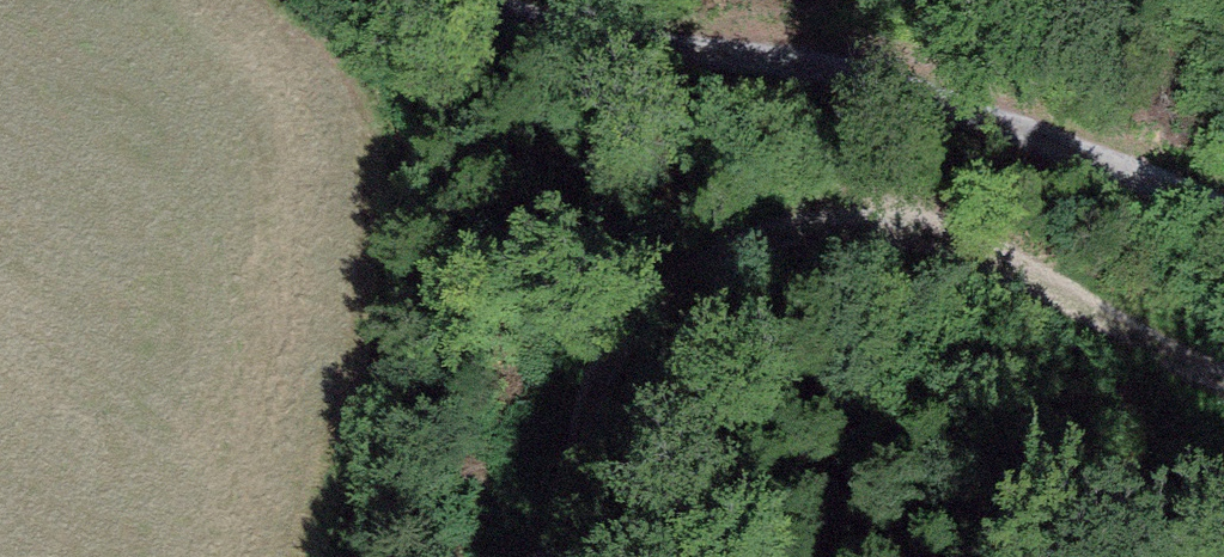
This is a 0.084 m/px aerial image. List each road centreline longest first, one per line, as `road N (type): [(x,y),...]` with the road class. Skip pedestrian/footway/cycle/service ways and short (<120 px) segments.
road 1 (track): [(1223,378),(953,244),(883,226),(769,231),(714,250),(632,314),(597,374),(537,556)]
road 2 (unclassified): [(466,0),(588,40),(794,56),(877,76),(1223,205)]

